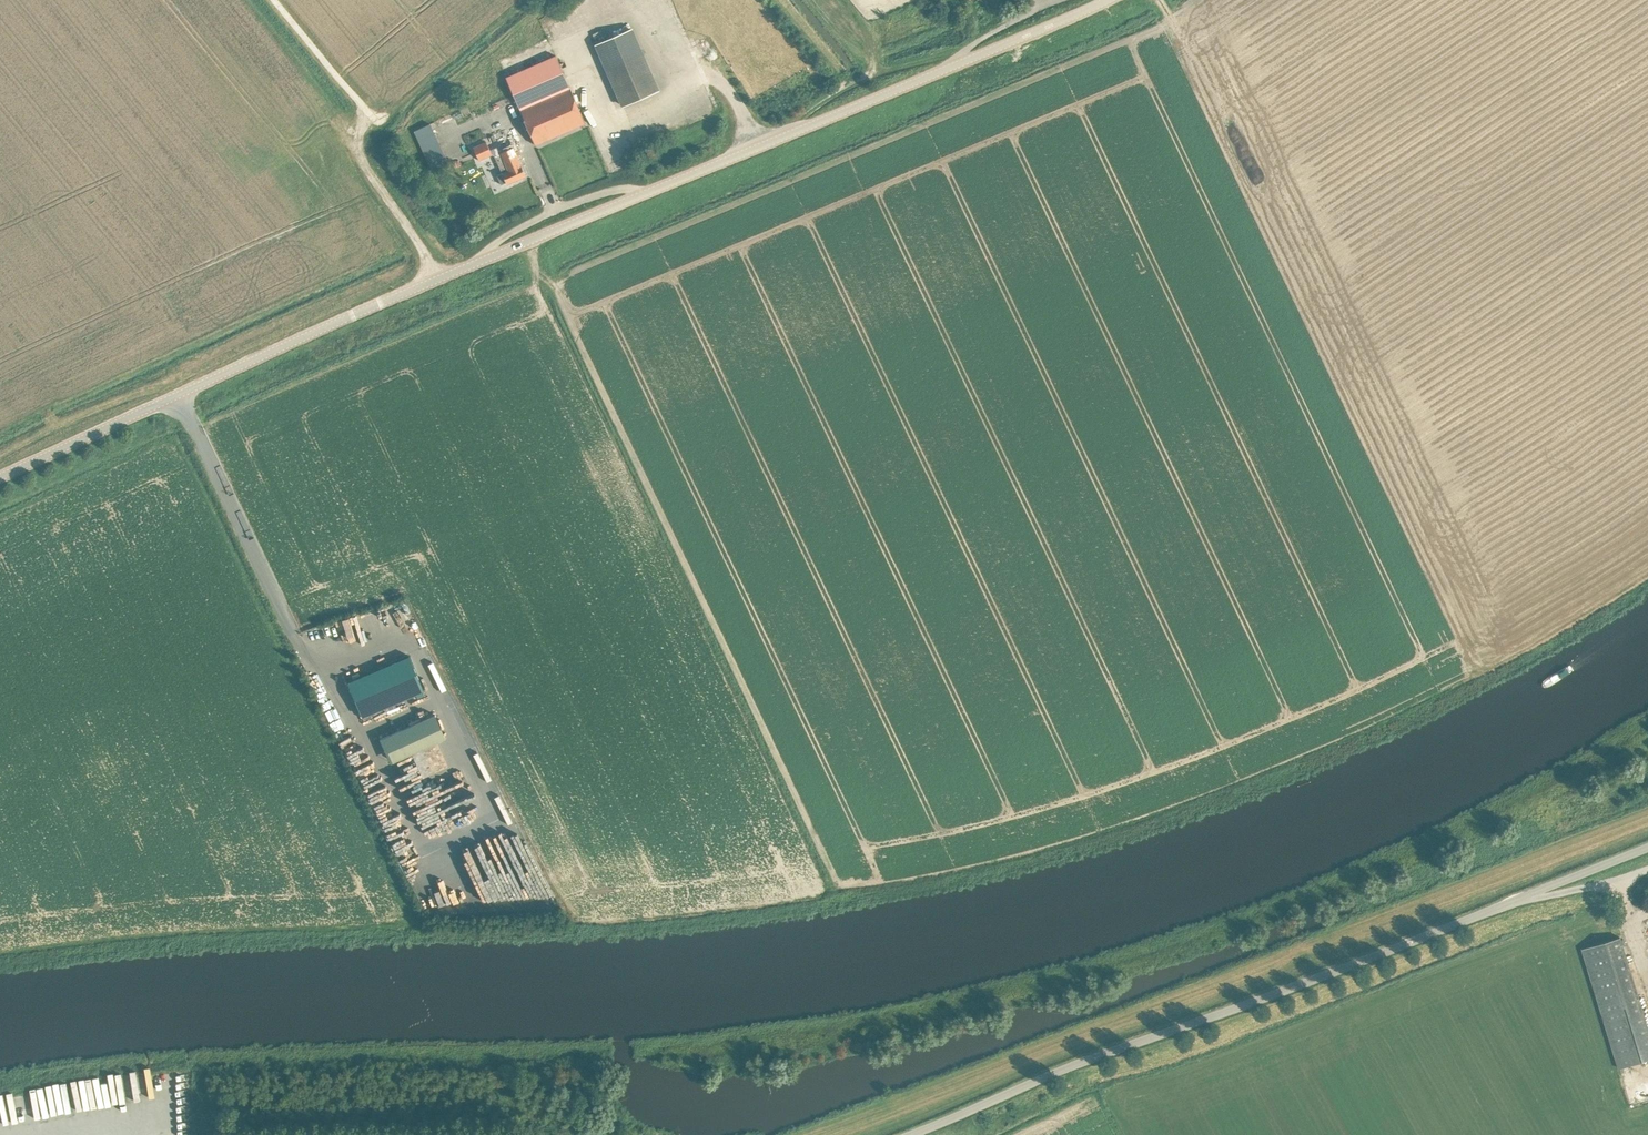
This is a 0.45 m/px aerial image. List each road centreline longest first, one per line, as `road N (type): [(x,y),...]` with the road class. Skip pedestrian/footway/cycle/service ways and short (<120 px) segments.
road 1 (tertiary): [(172,399),(1108,0)]
road 2 (unclassified): [(902,1134),(1647,847)]
road 3 (unclassified): [(288,641),(172,399)]
road 4 (tertiary): [(0,478),(172,399)]

